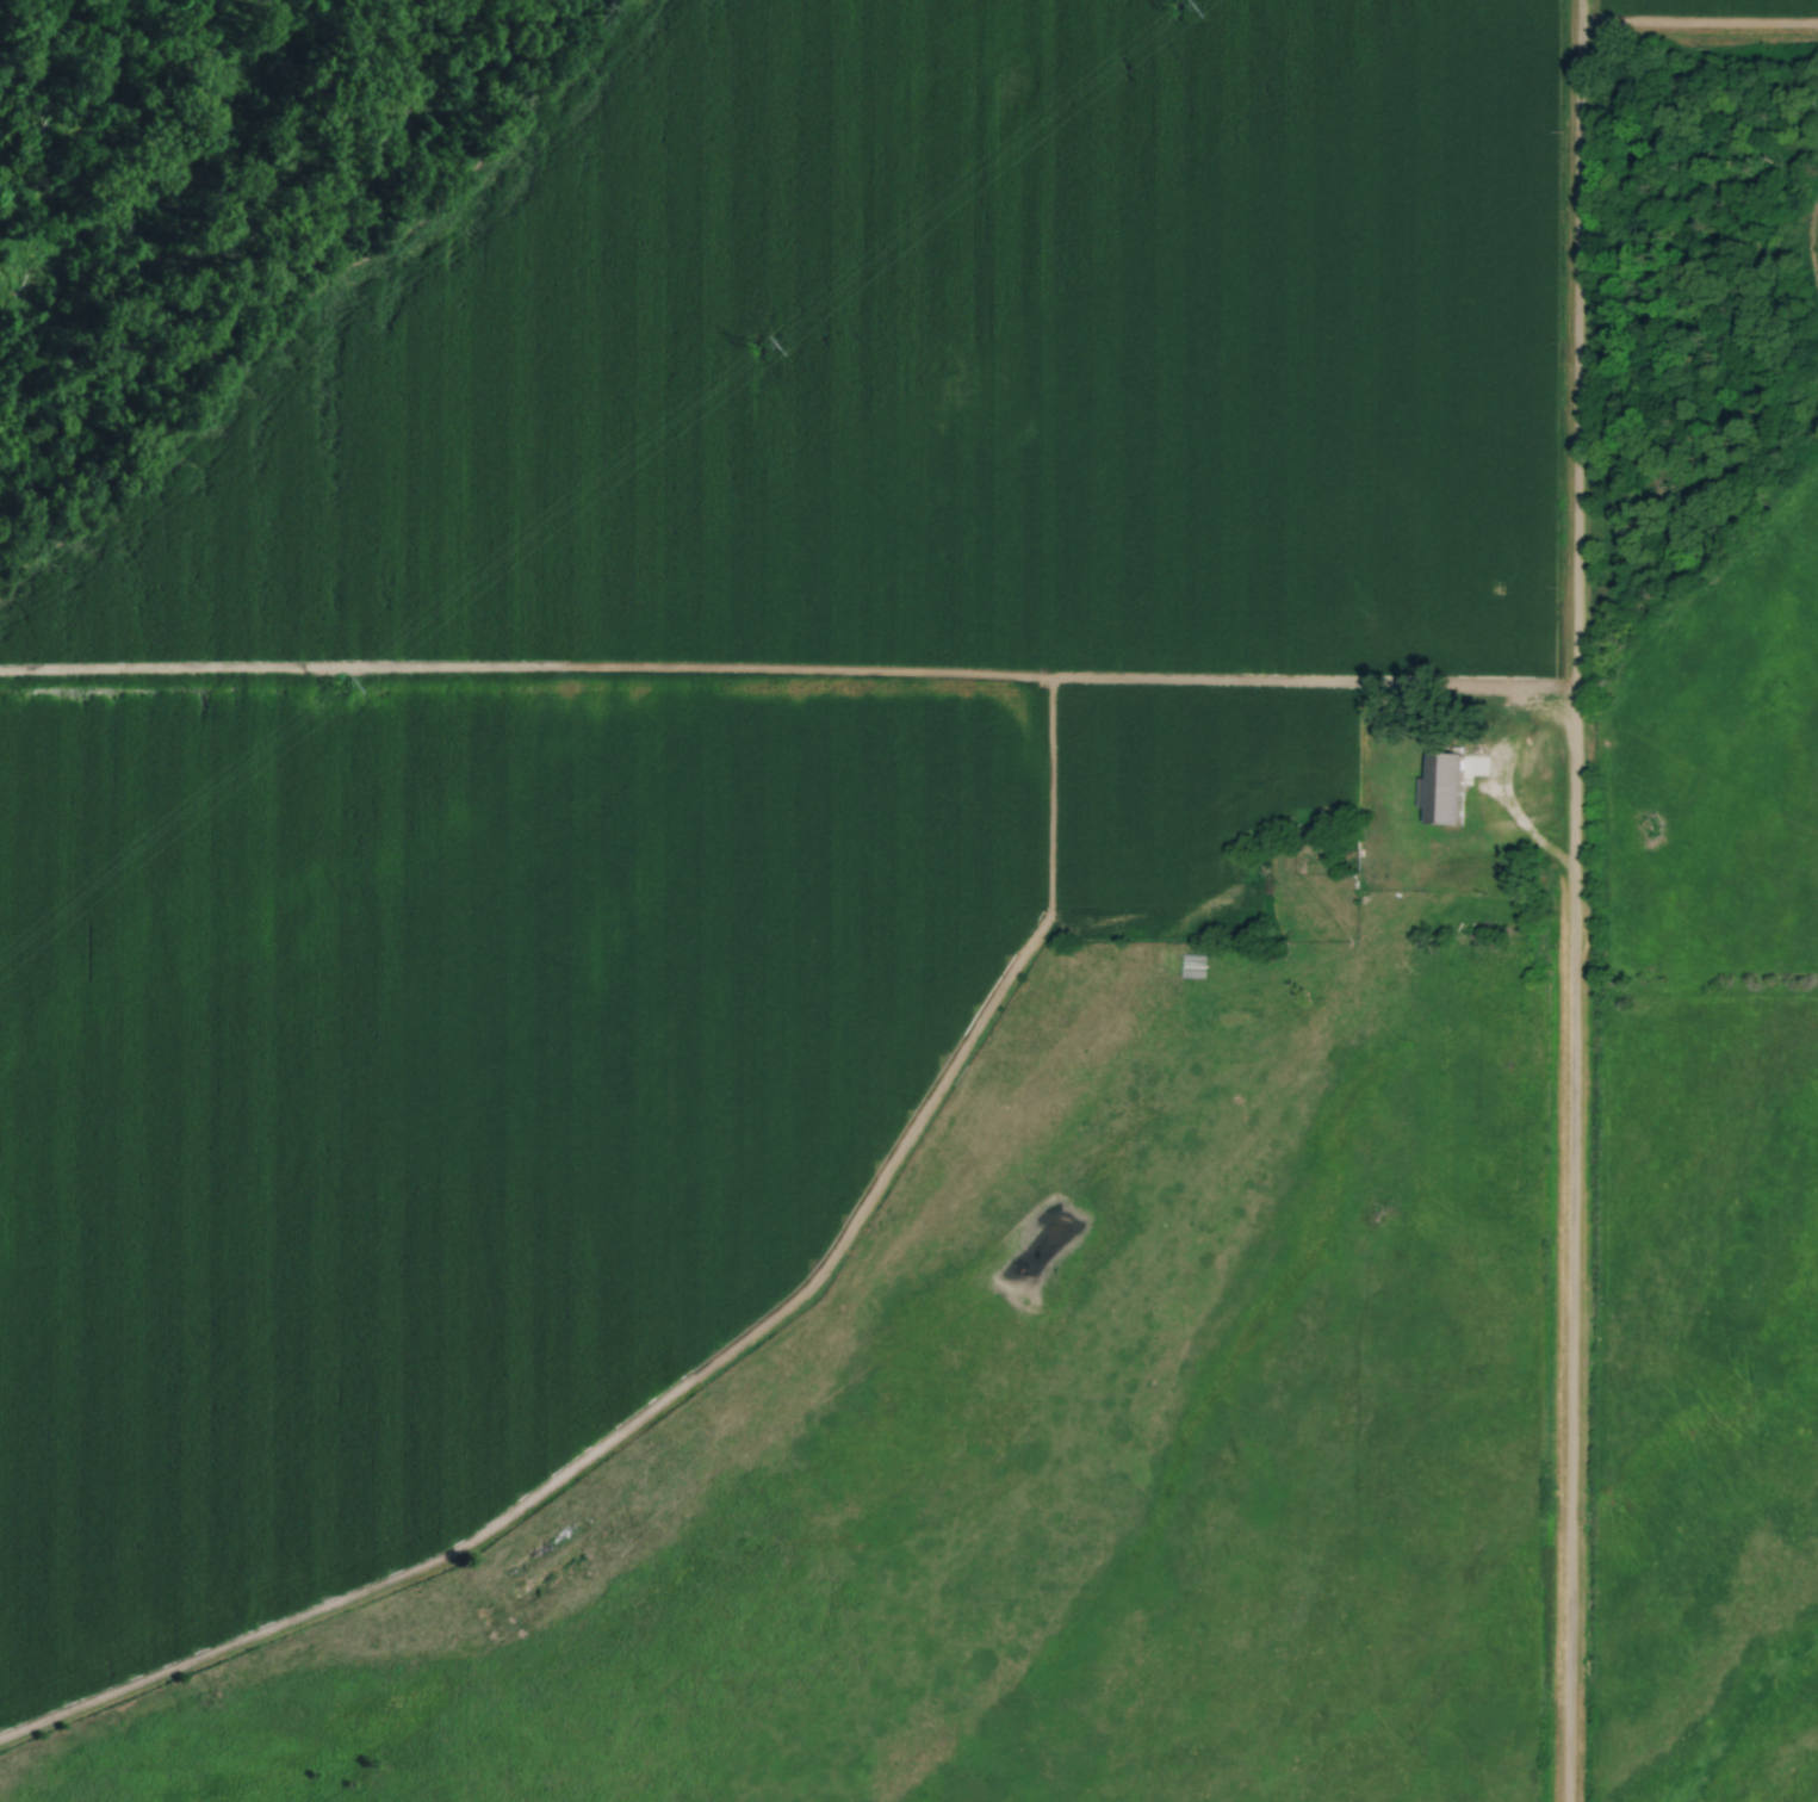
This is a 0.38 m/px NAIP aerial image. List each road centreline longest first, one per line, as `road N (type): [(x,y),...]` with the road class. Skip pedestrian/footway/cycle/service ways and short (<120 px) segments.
road 1 (residential): [(1568,1801),(1582,0)]
road 2 (residential): [(0,684),(773,683),(1500,699),(1575,711)]

